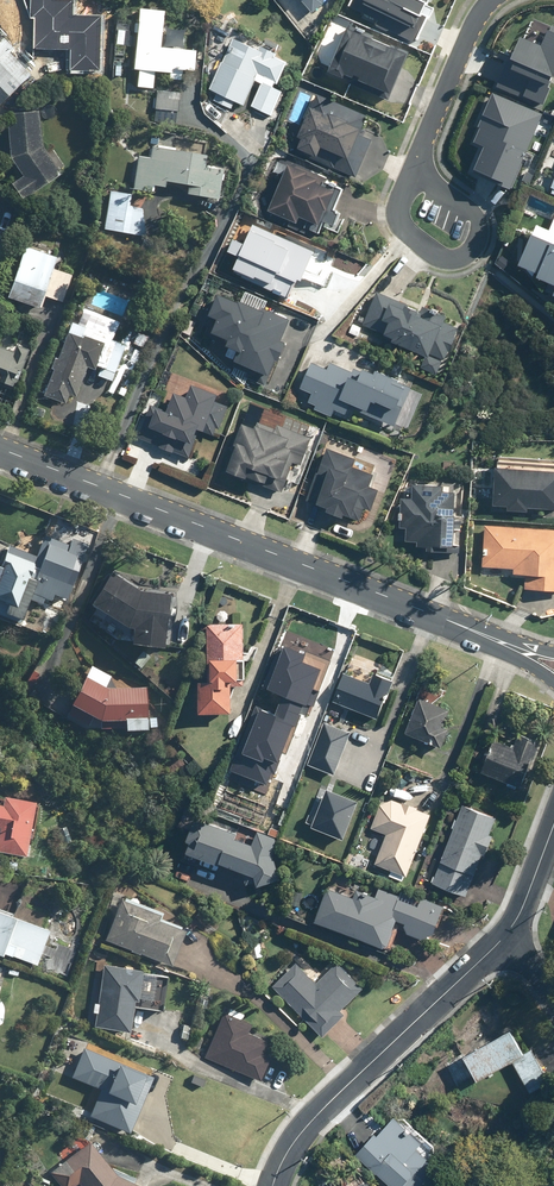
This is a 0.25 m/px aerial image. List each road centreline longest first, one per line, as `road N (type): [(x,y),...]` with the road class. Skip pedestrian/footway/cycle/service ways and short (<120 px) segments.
road 1 (tertiary): [(0,451),(531,654)]
road 2 (residential): [(272,1185),(316,1114),(505,935)]
road 3 (residential): [(414,171),(492,0)]
road 4 (residential): [(414,171),(400,223),(440,260),(458,262),(471,252),(480,228),(475,215)]
road 5 (residential): [(505,935),(553,823)]

